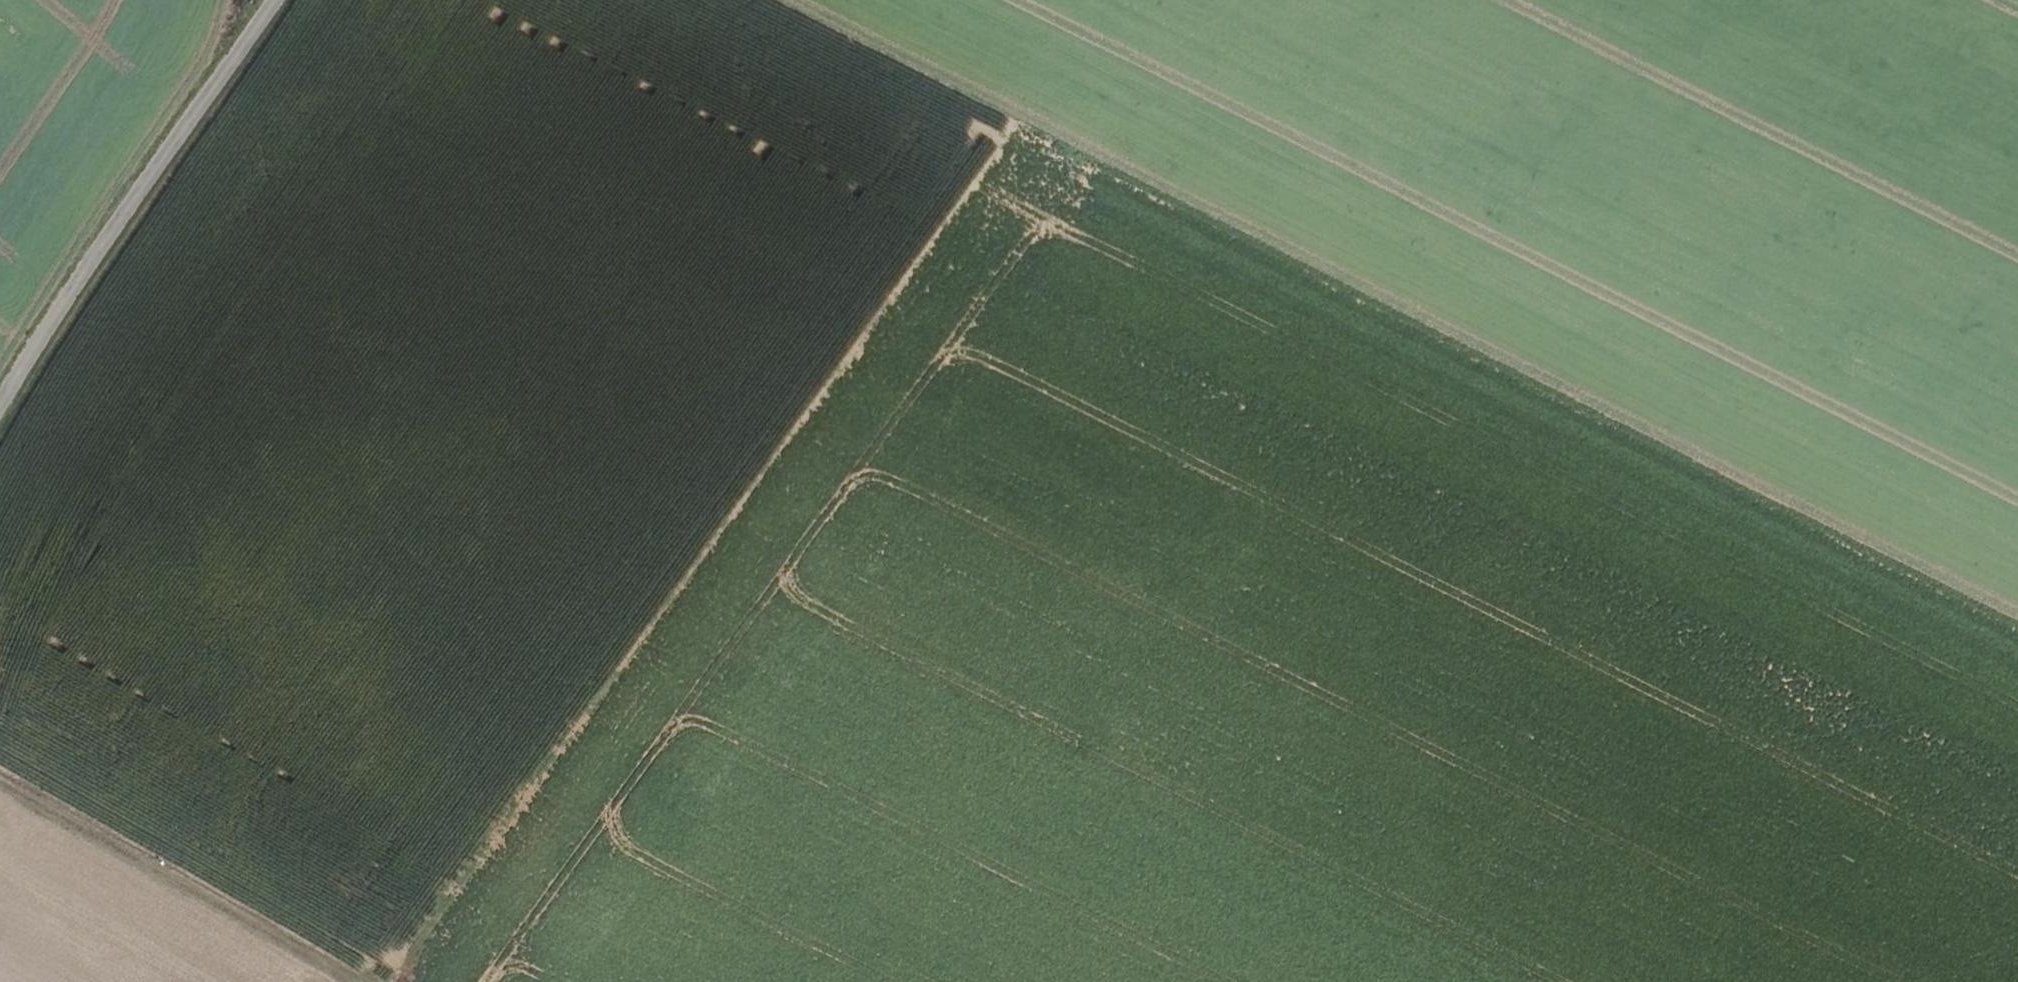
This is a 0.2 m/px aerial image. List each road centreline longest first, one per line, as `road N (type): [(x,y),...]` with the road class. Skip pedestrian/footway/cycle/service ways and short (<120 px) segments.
road 1 (unclassified): [(0,400),(275,0)]
road 2 (track): [(0,778),(351,981)]

